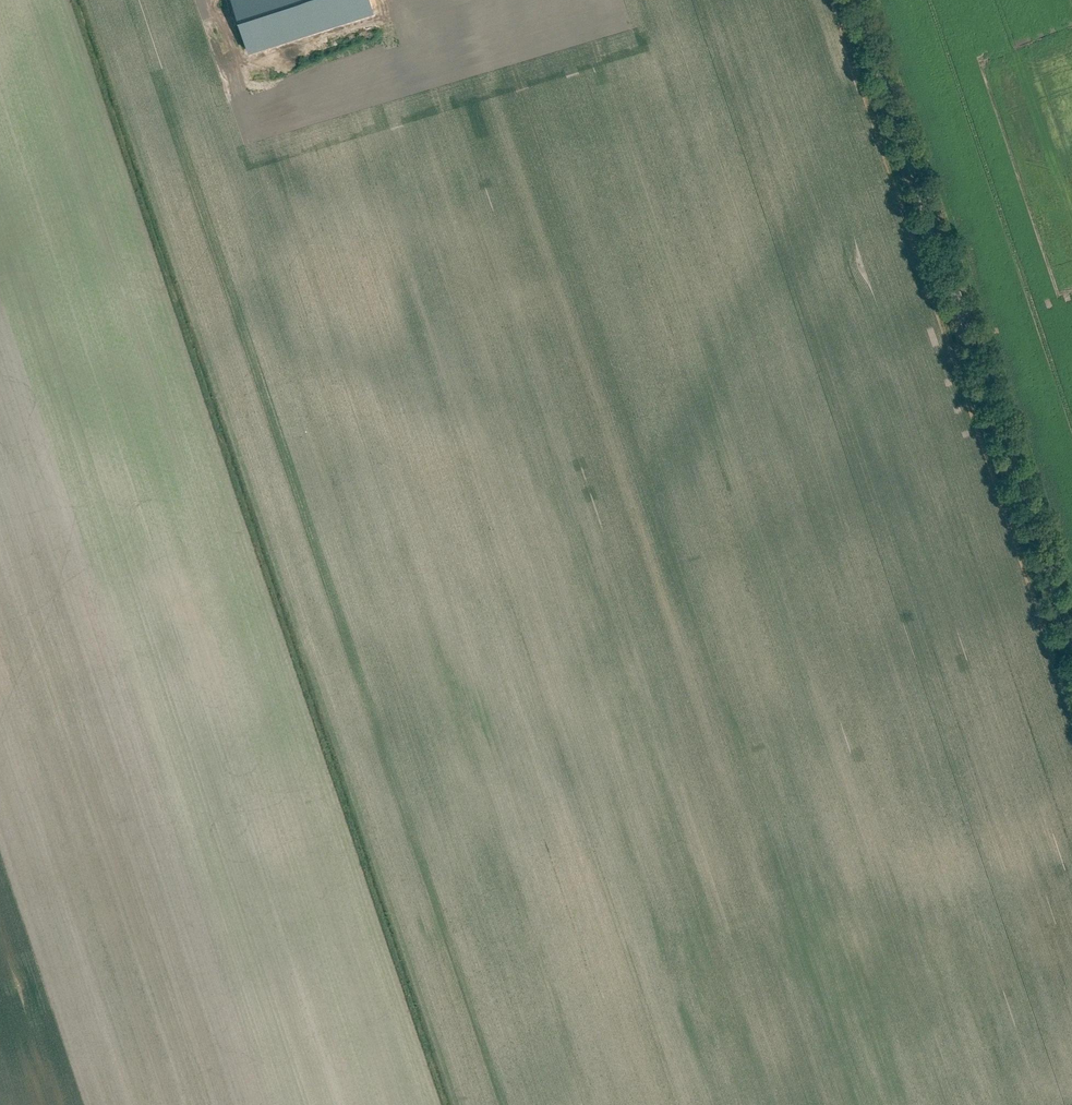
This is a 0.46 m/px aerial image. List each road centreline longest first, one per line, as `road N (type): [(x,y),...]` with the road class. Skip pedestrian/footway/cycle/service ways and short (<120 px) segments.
road 1 (unclassified): [(859,0),(1071,627)]

